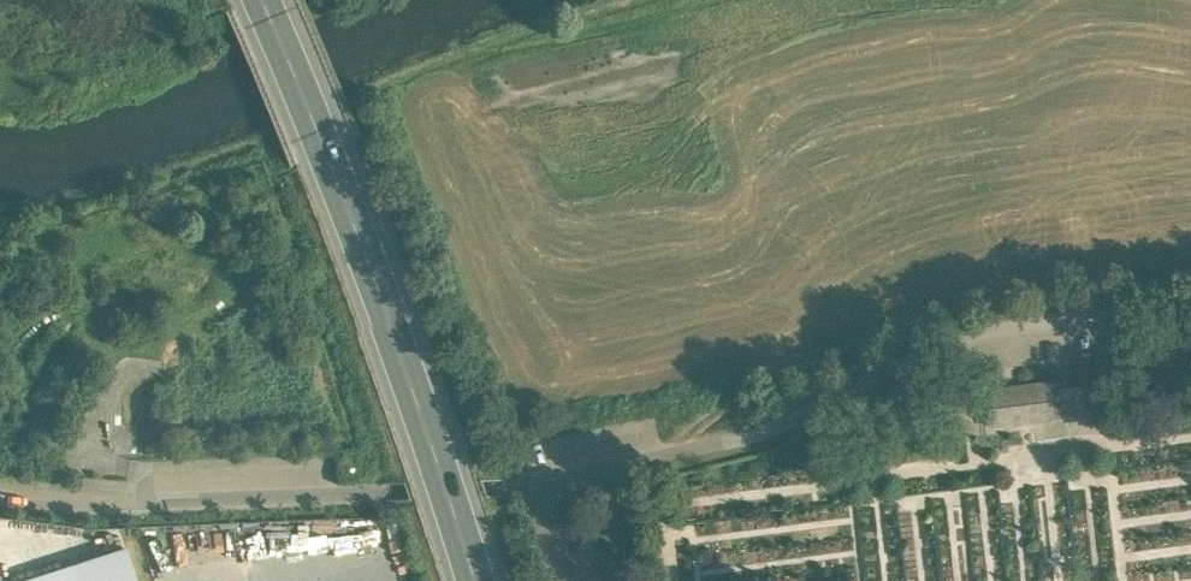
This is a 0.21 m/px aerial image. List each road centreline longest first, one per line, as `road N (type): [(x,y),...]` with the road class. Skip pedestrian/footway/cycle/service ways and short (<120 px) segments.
road 1 (residential): [(1190,303),(936,344),(756,435),(488,485)]
road 2 (primary): [(262,0),(395,333),(478,580)]
road 3 (residential): [(0,494),(93,502),(488,485)]

